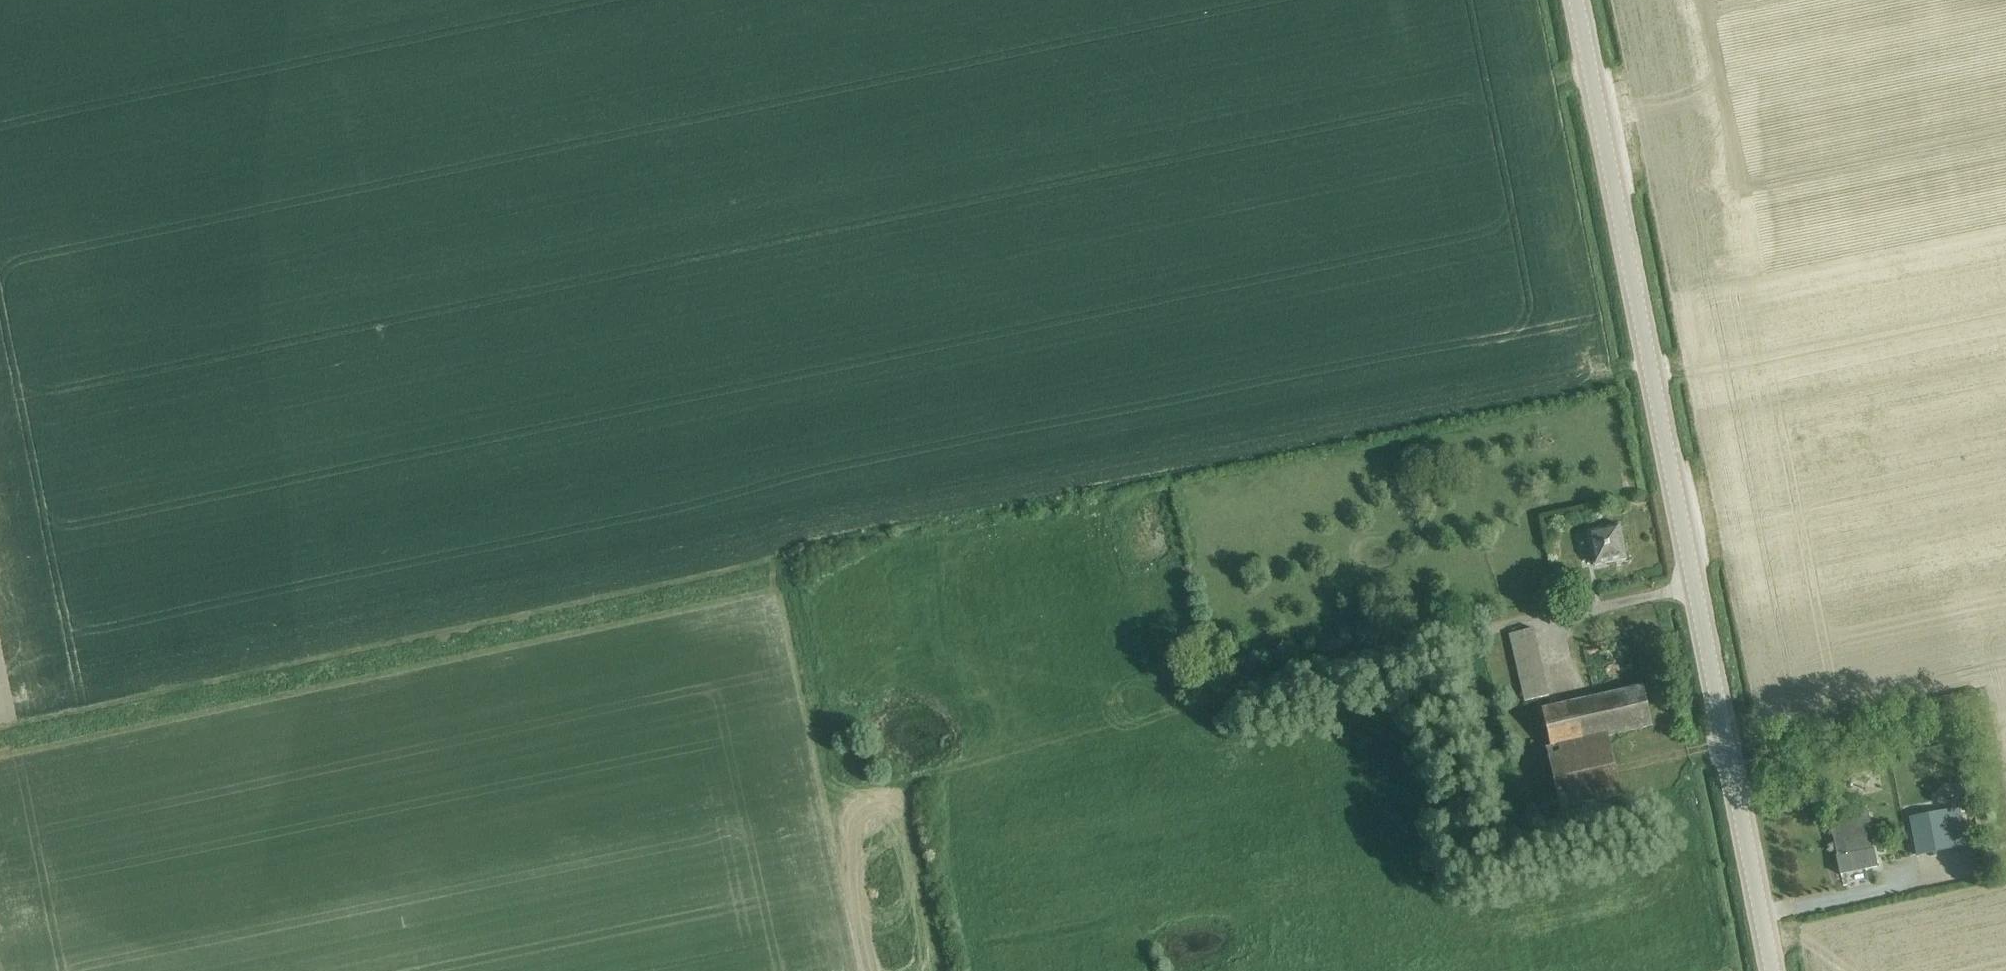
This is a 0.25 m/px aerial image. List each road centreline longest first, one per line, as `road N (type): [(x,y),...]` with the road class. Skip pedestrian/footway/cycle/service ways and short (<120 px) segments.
road 1 (tertiary): [(1771,970),(1578,0)]

